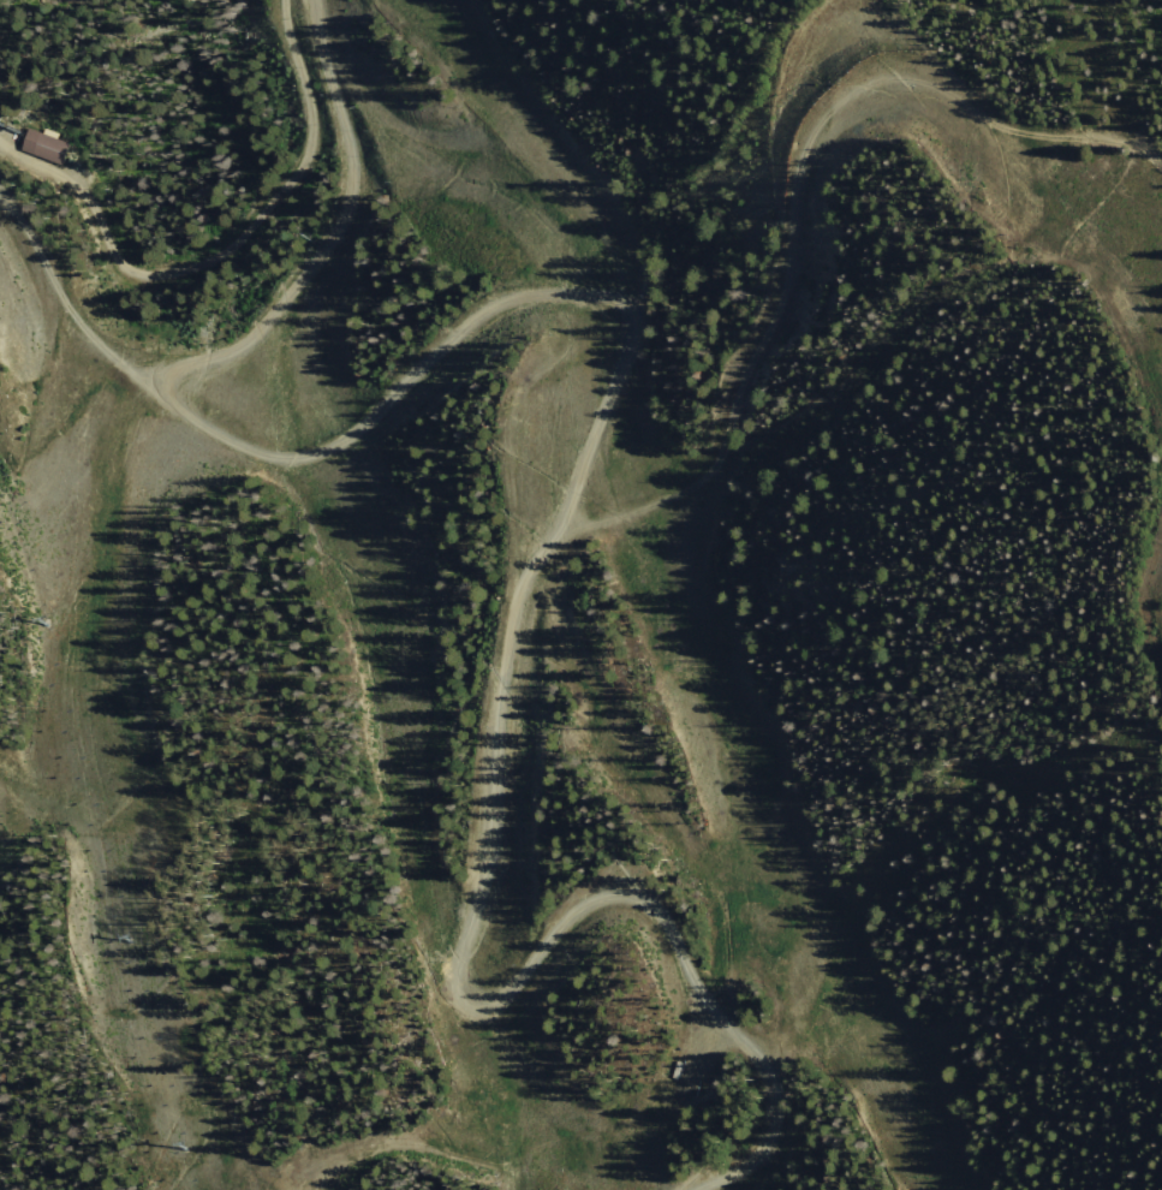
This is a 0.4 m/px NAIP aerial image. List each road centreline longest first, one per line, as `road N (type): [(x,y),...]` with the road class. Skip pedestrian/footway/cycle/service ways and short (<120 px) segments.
road 1 (track): [(696,1189),(750,1165),(775,1120),(774,1079),(733,1037),(671,920),(633,894),(598,897),(555,935),(530,987),(490,1006),(461,976),(488,914),(517,593),(542,551)]
road 2 (track): [(542,551),(714,471),(788,286),(799,161),(832,112),(881,81),(934,83),(1005,127),(1142,151),(1161,167)]
road 3 (track): [(0,194),(91,343),(143,373),(238,350),(340,232),(354,169),(316,0)]
road 4 (track): [(631,340),(627,298),(572,287),(484,307),(340,452),(275,466),(205,428),(143,373)]
road 5 (track): [(0,140),(90,197),(103,238),(127,269),(156,273),(208,262),(258,236),(305,165),(314,112),(288,13)]
road 6 (track): [(306,1189),(328,1156),(415,1141),(506,1091),(512,996)]
road 7 (track): [(1161,737),(1149,727),(870,847)]
road 8 (track): [(542,551),(631,340)]

